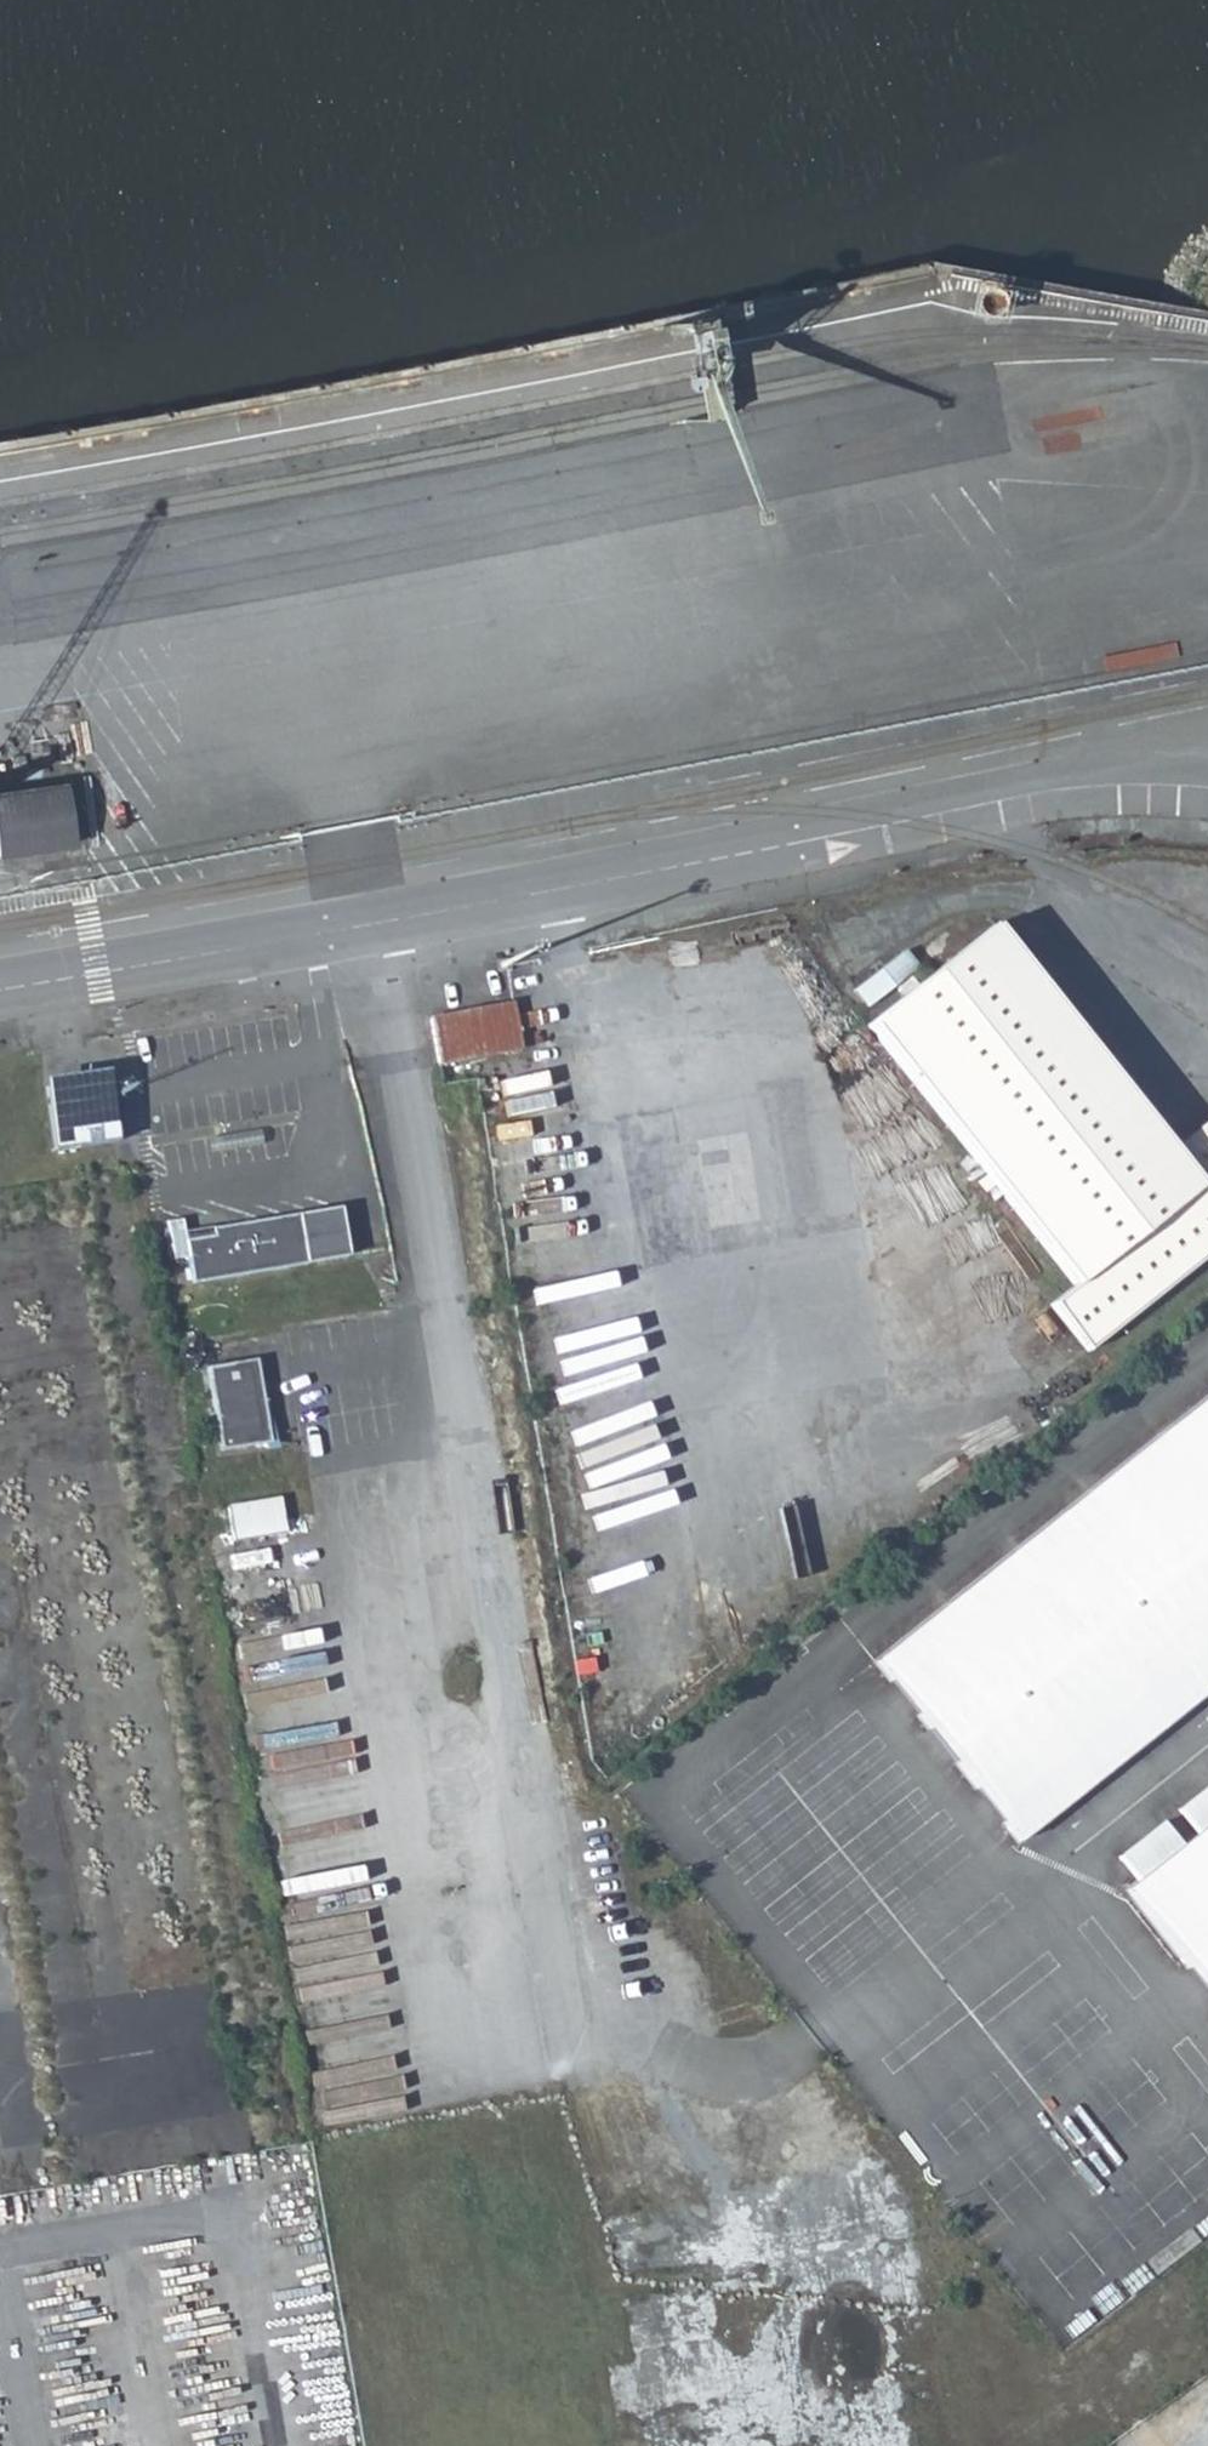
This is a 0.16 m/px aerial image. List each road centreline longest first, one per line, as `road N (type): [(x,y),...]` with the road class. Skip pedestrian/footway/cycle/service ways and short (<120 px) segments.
road 1 (residential): [(1207,788),(1125,784),(1028,794),(0,990)]

